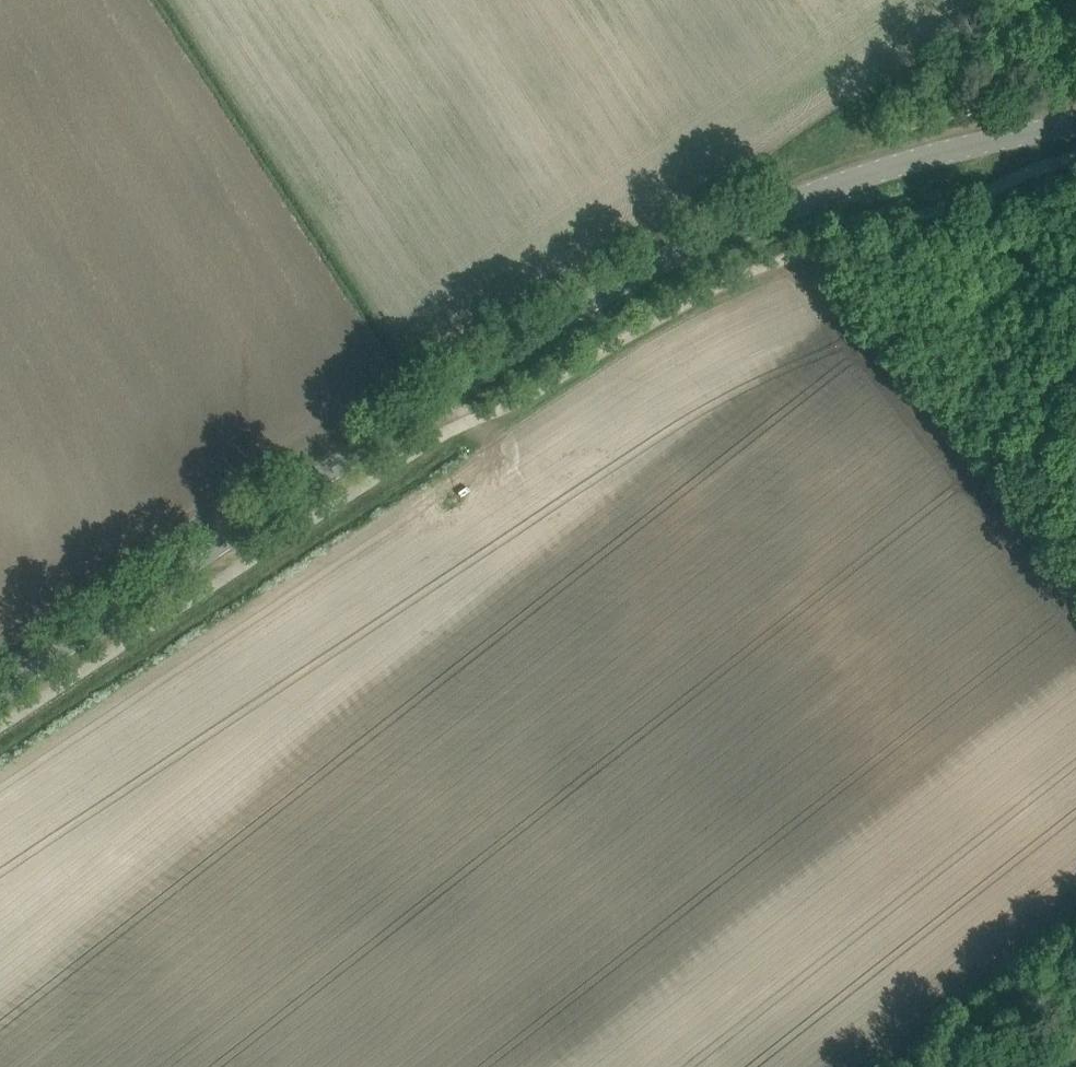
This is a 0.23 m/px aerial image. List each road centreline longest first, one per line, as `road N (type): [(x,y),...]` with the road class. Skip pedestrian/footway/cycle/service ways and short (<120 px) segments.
road 1 (tertiary): [(0,689),(526,341),(690,245),(913,158),(1075,126)]
road 2 (track): [(913,158),(924,98),(1003,0)]
road 3 (track): [(942,1066),(1075,957)]

